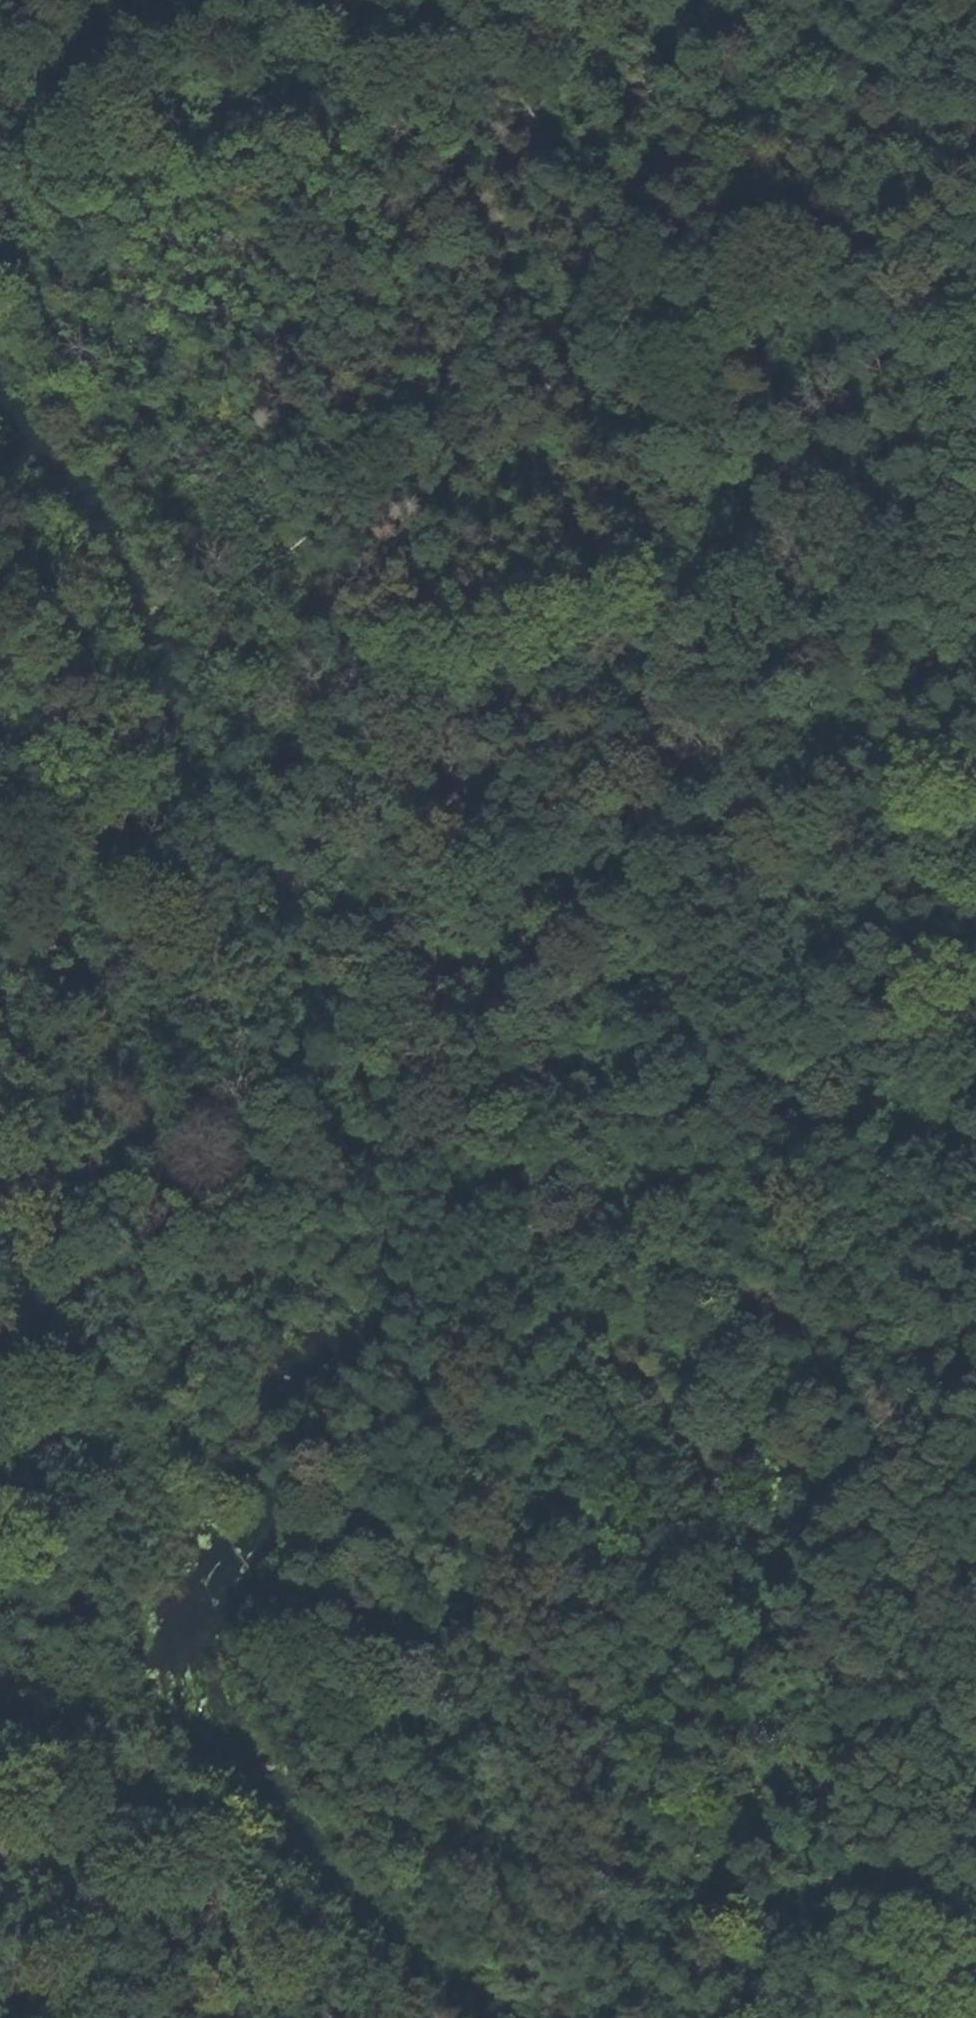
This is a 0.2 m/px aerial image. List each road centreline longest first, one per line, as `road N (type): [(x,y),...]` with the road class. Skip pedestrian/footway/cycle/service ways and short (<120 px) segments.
road 1 (track): [(0,1673),(37,2017)]

